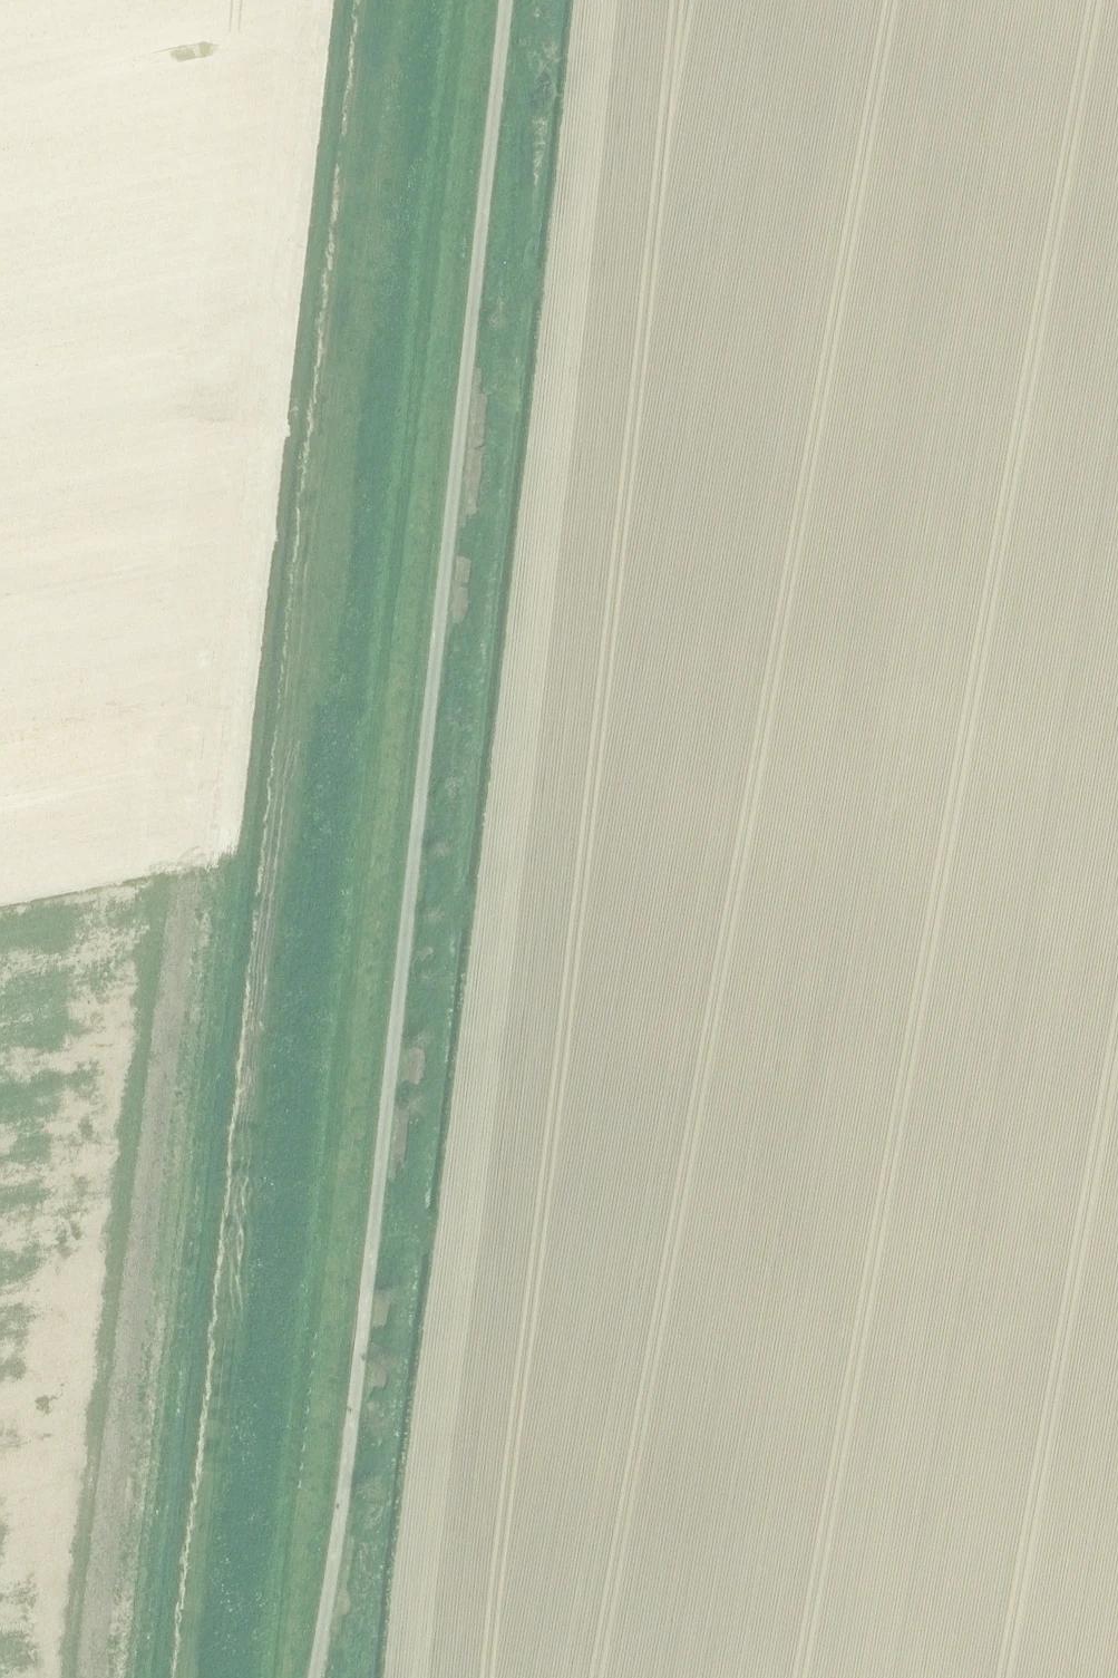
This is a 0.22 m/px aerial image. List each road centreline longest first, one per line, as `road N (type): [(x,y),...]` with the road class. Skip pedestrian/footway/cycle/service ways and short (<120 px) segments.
road 1 (unclassified): [(315,1677),(508,0)]

